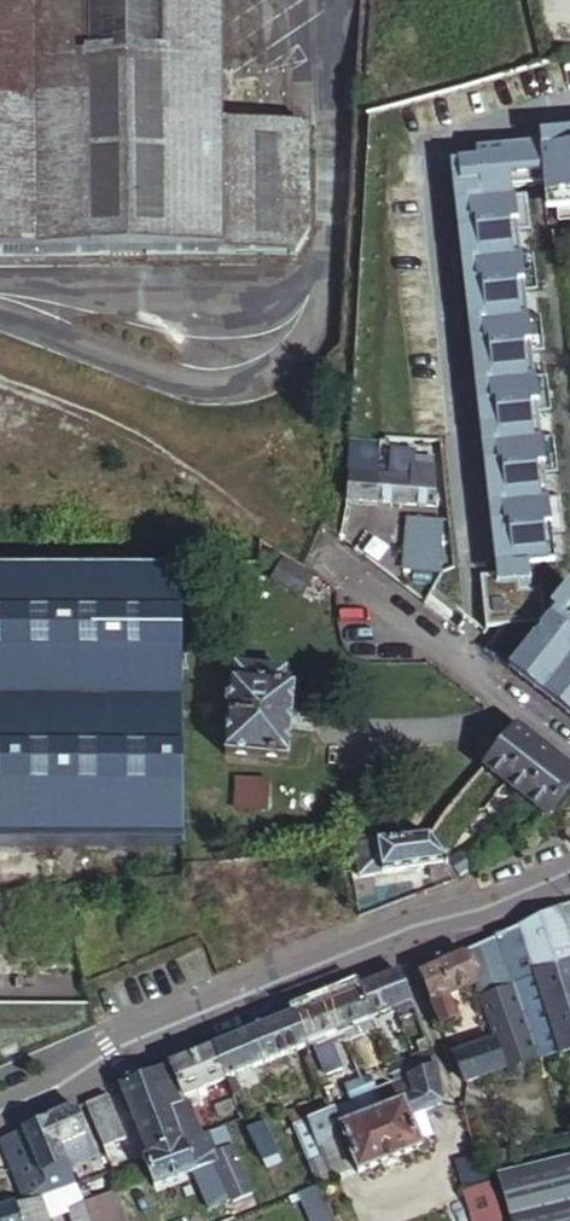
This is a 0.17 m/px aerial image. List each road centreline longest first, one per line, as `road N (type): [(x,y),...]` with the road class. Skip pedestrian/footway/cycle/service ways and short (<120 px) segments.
road 1 (residential): [(0,1111),(57,1087),(112,1049),(411,927),(484,909),(569,872)]
road 2 (residential): [(569,746),(325,556)]

